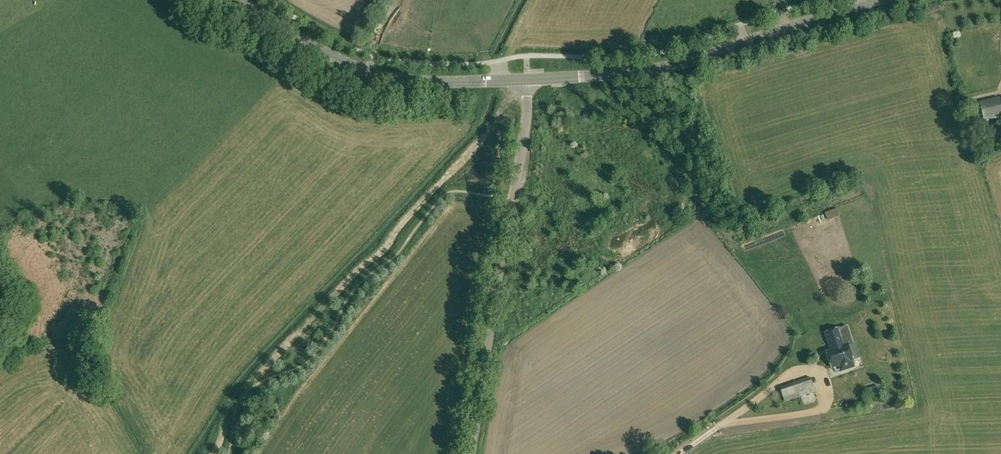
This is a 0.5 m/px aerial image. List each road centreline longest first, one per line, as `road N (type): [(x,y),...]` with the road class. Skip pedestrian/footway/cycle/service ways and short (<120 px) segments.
road 1 (unclassified): [(472,453),(527,80)]
road 2 (tertiary): [(892,0),(658,68),(527,80)]
road 3 (tertiary): [(527,80),(438,83),(371,73),(240,0)]

